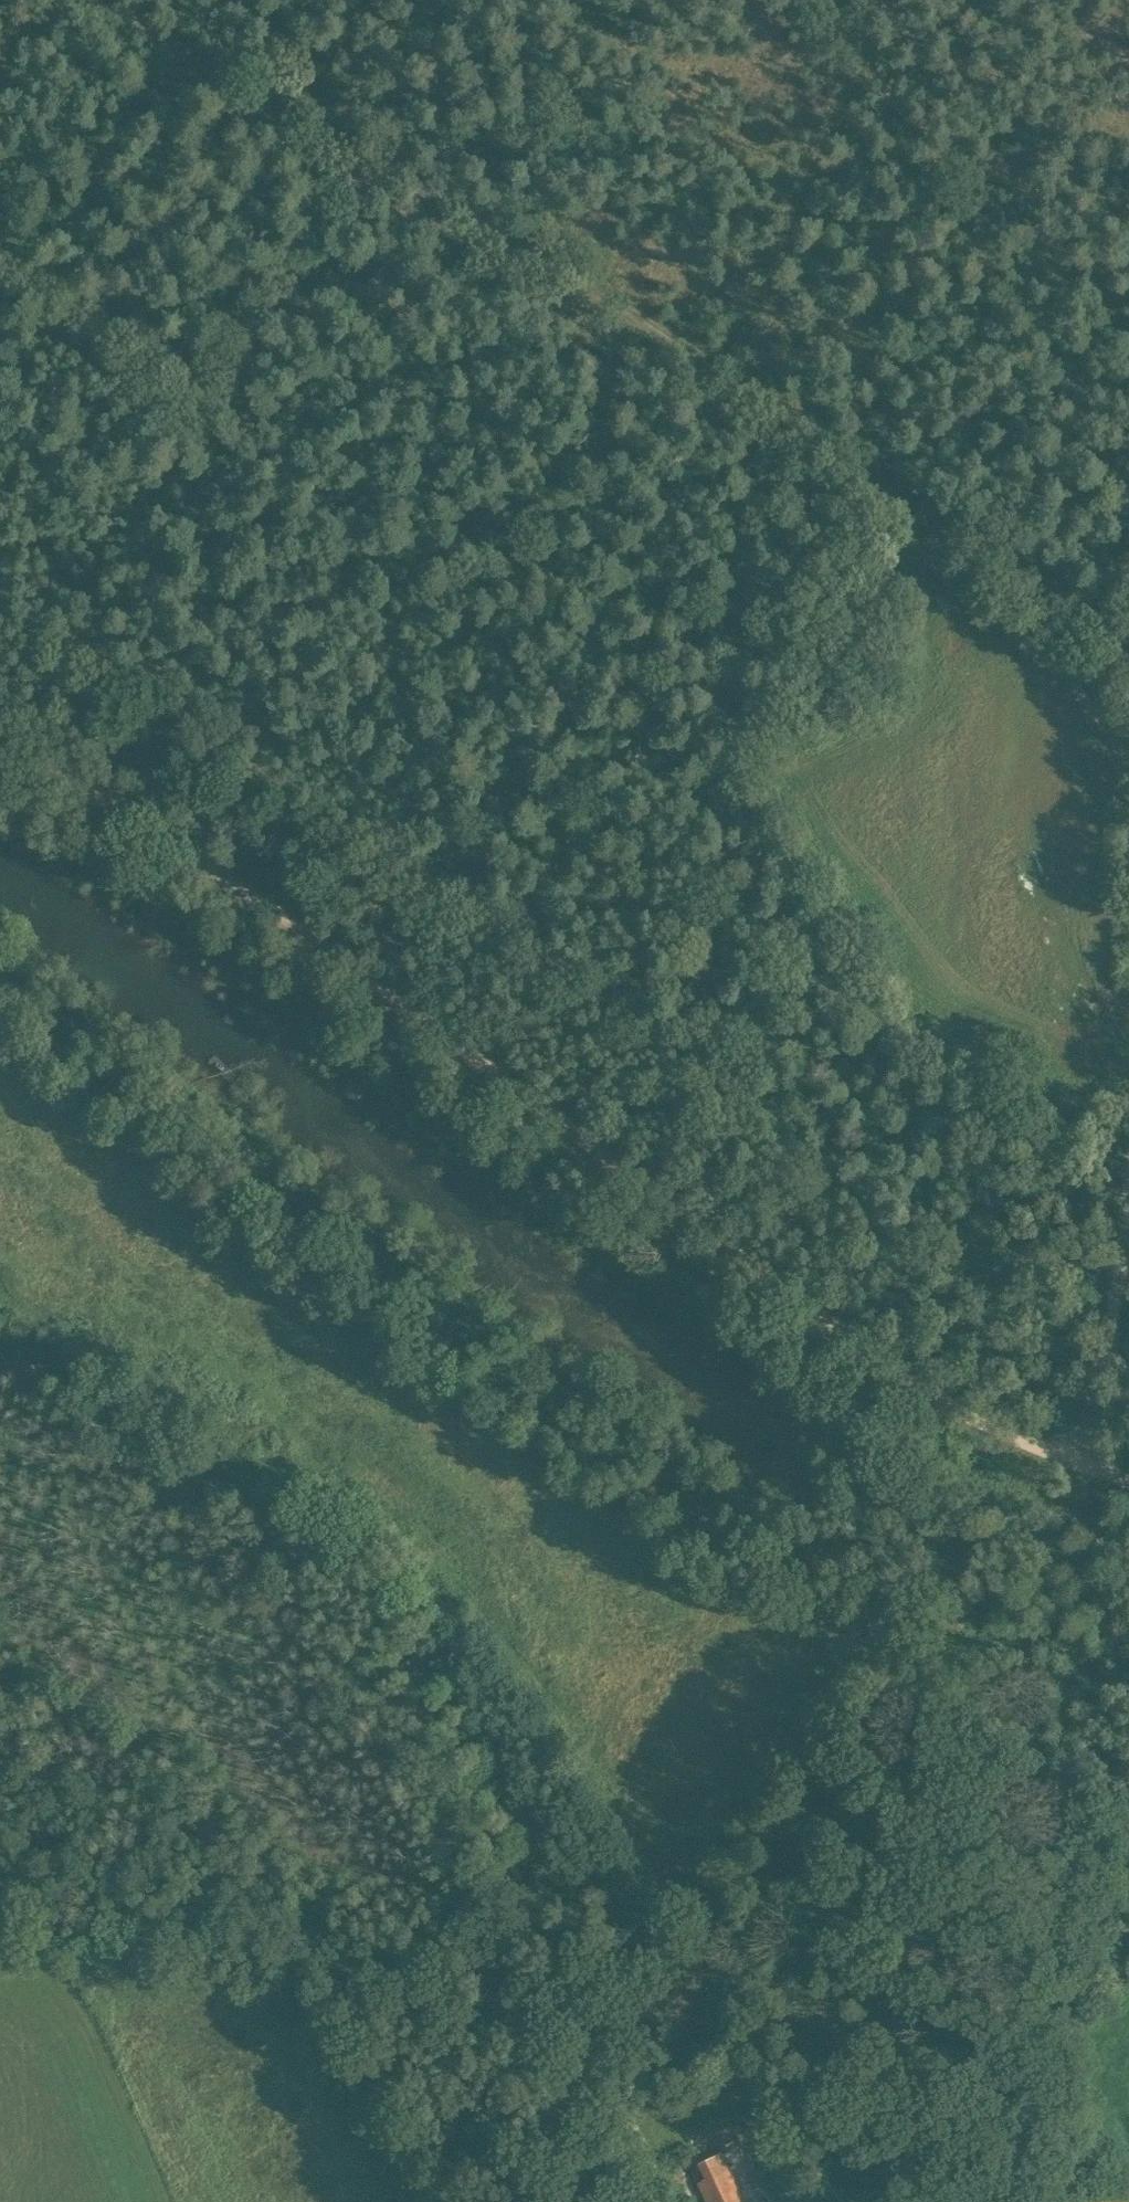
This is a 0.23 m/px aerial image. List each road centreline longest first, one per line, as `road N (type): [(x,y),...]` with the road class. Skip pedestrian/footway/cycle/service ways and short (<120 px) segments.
road 1 (track): [(0,719),(567,1114),(909,1384),(1052,1455)]
road 2 (track): [(133,0),(818,452),(892,508),(955,585),(1085,677),(1128,739)]
road 3 (track): [(1128,1116),(1096,1467)]

